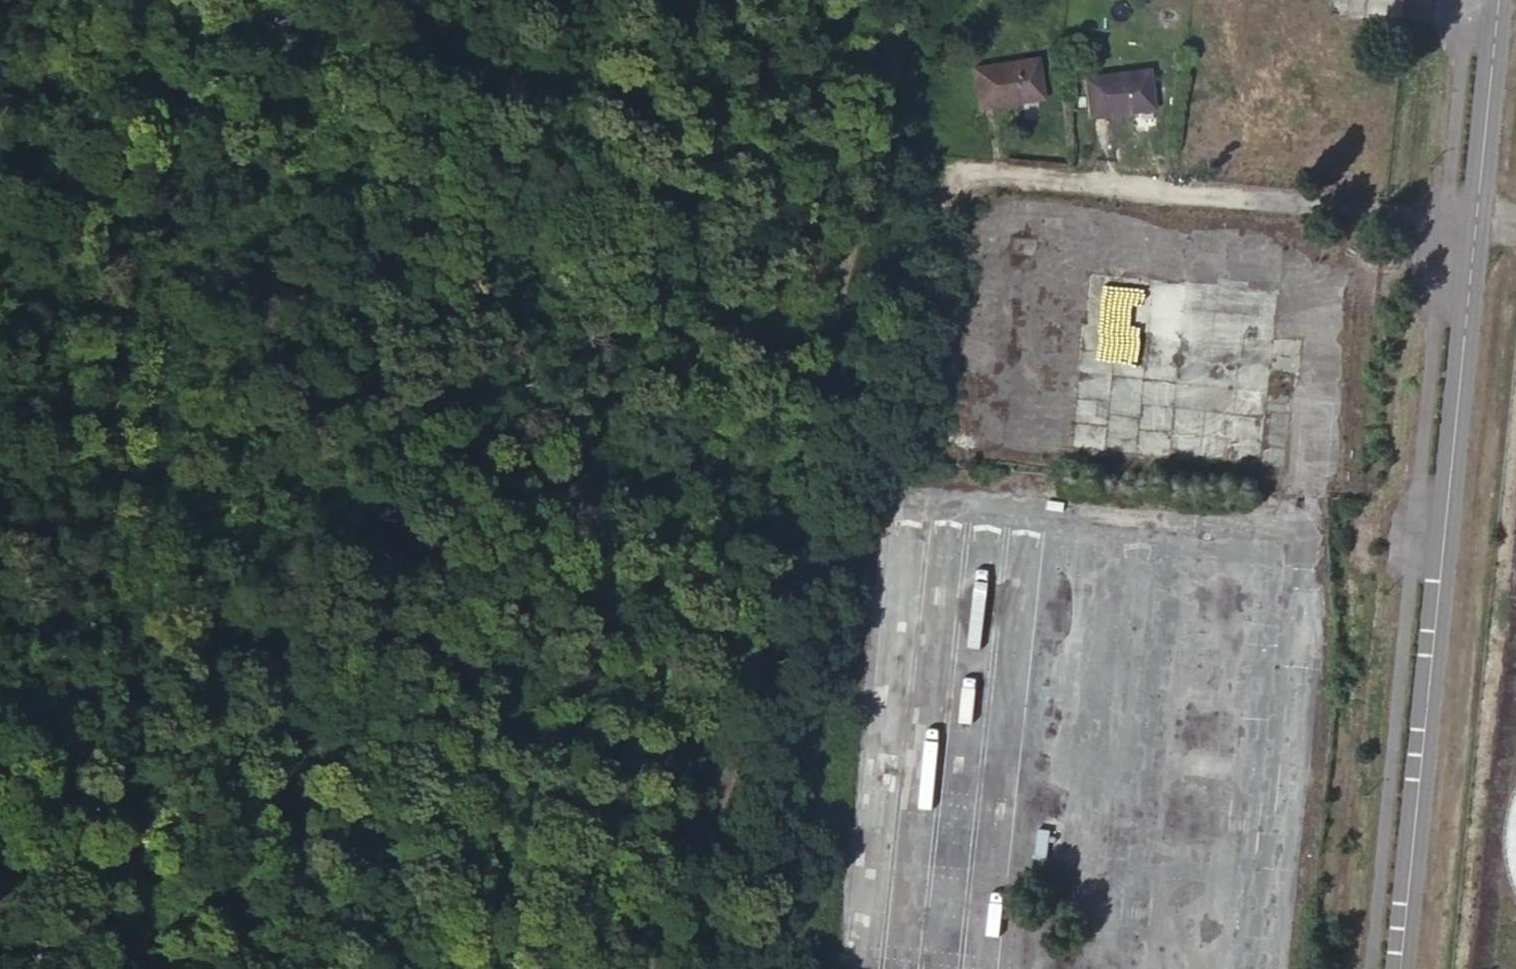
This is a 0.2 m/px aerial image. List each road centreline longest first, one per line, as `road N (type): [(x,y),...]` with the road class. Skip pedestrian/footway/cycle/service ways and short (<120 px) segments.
road 1 (track): [(894,0),(884,102),(804,391),(730,741),(639,968)]
road 2 (secondary): [(1498,0),(1394,968)]

